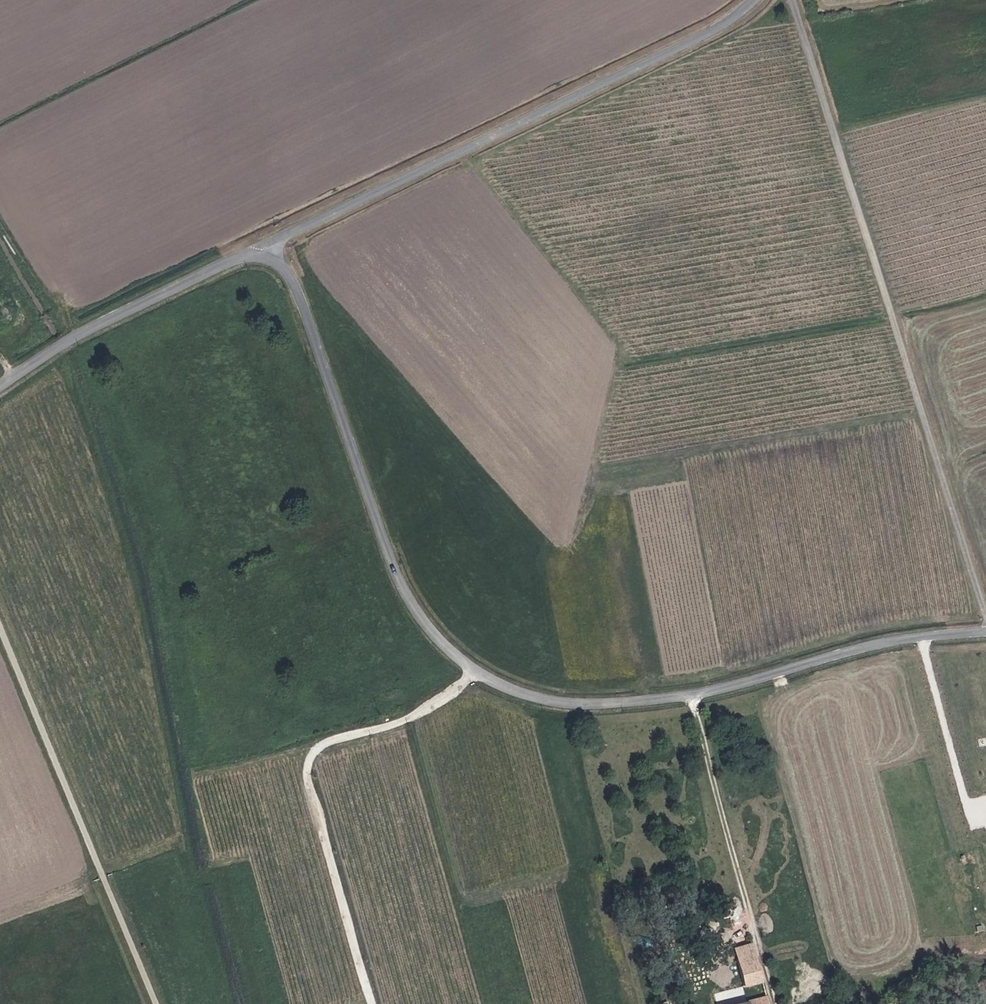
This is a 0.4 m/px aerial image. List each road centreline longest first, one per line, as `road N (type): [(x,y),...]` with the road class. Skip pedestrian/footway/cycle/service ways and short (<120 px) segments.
road 1 (tertiary): [(985,630),(899,640),(657,698),(583,702),(506,686),(451,650),(412,601),(299,294),(267,255)]
road 2 (unclassified): [(985,614),(792,0)]
road 3 (unclassified): [(756,0),(701,38),(283,236),(267,255)]
road 4 (track): [(372,1003),(309,763),(327,743),(413,722),(452,703),(474,669)]
road 5 (track): [(154,1003),(0,626)]
road 6 (tertiary): [(0,388),(96,326),(236,260),(267,255)]
road 7 (track): [(757,928),(691,693)]

